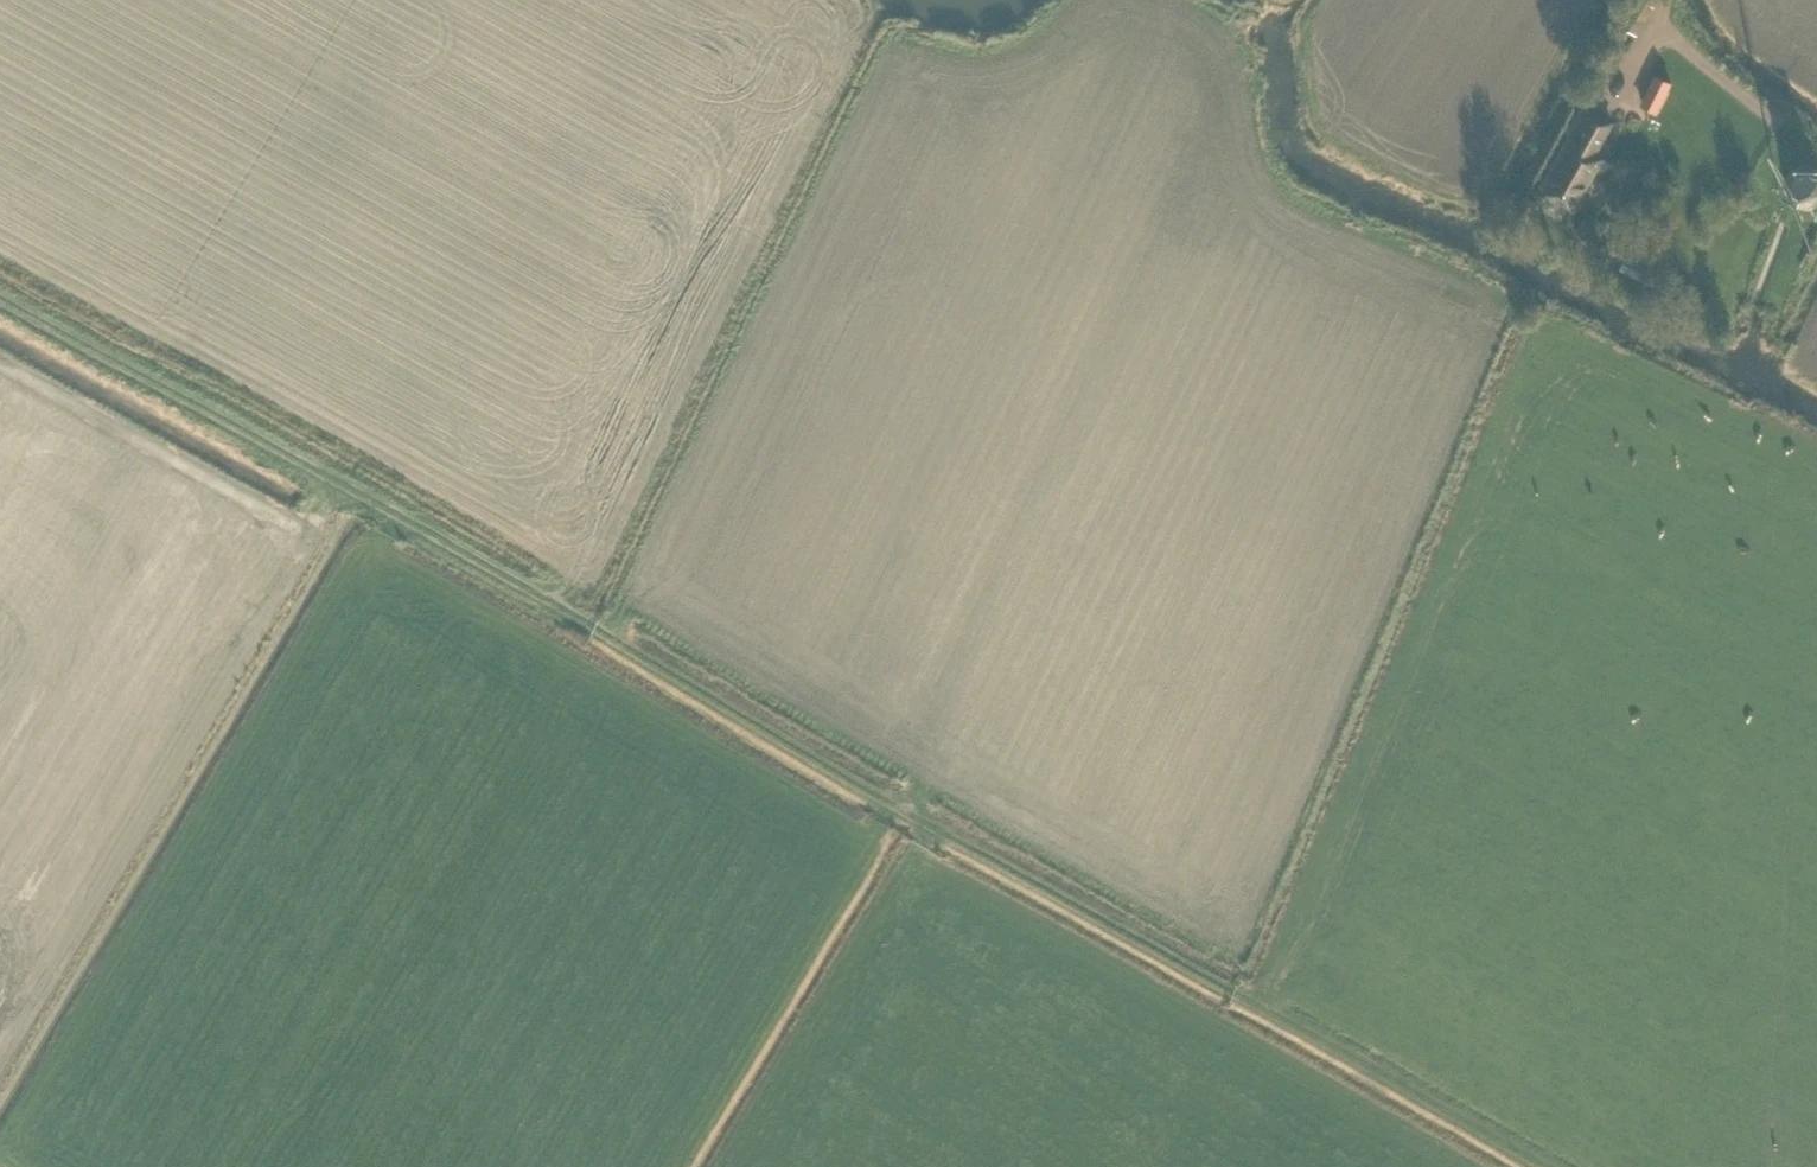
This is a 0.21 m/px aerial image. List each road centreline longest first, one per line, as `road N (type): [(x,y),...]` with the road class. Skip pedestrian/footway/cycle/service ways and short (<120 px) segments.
road 1 (track): [(0,301),(954,837)]

